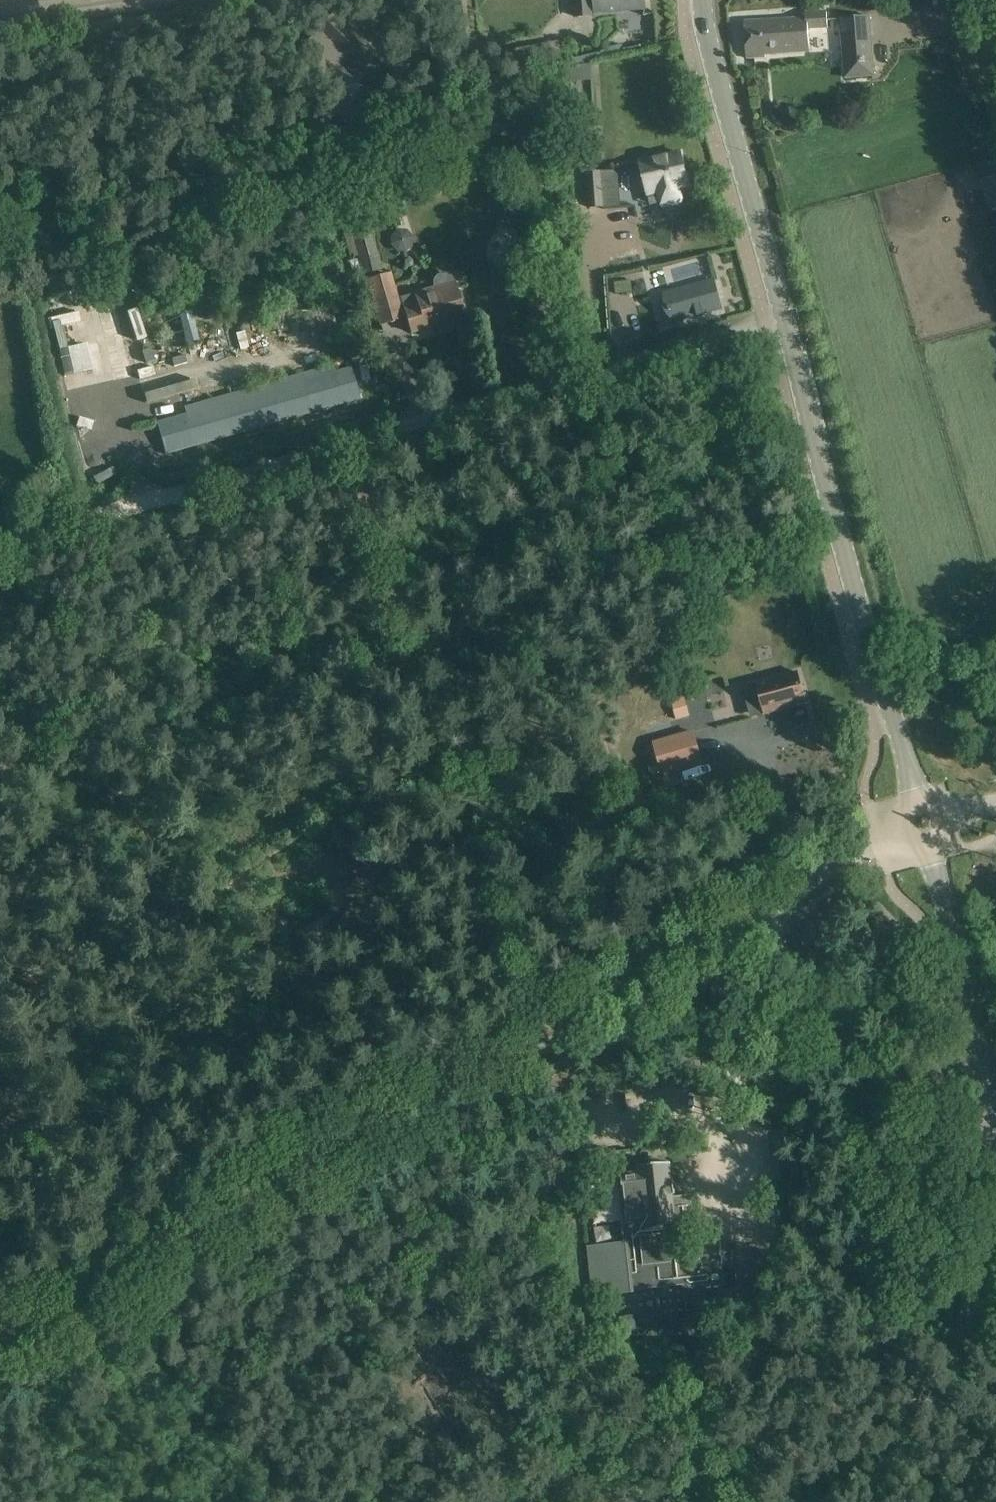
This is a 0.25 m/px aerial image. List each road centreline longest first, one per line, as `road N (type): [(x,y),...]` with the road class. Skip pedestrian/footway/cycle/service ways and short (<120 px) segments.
road 1 (track): [(0,1321),(782,891)]
road 2 (unclassified): [(786,321),(303,452)]
road 3 (tertiary): [(914,801),(786,321)]
road 4 (track): [(338,442),(456,799)]
road 5 (tertiary): [(786,321),(704,0)]
road 6 (track): [(0,538),(303,452)]
road 7 (tertiary): [(995,1098),(927,848)]
road 8 (track): [(0,1108),(62,1301)]

